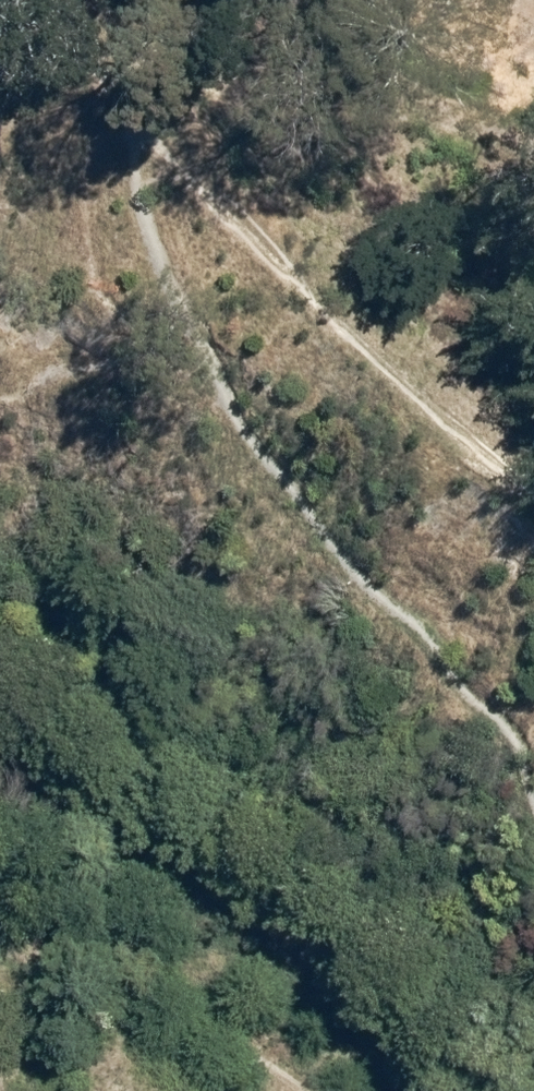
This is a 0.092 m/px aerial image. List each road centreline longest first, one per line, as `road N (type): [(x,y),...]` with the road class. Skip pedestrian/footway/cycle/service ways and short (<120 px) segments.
road 1 (track): [(115,159),(103,231),(144,300),(294,490),(352,579),(398,633),(467,683),(533,803)]
road 2 (track): [(533,466),(340,324),(232,227),(115,159),(23,0)]
road 3 (track): [(457,1090),(352,945),(265,867),(0,746)]
road 4 (track): [(533,170),(476,157),(352,107),(240,99),(141,64),(58,60)]

